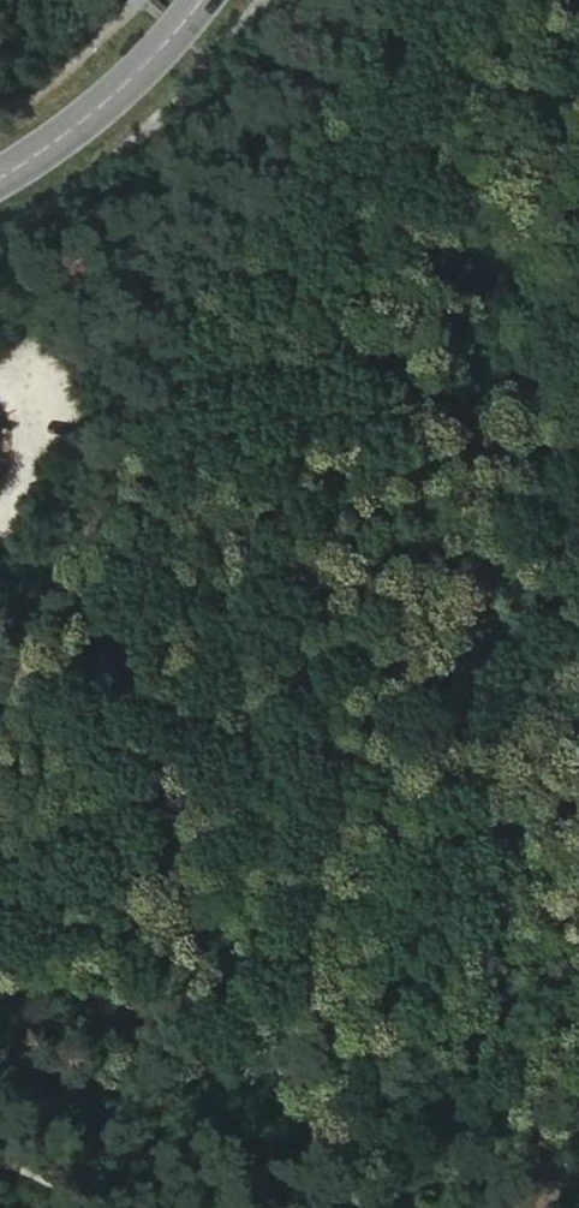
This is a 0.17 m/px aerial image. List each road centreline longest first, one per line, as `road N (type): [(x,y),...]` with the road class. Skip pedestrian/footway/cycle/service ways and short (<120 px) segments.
road 1 (tertiary): [(0,176),(121,86),(201,0)]

